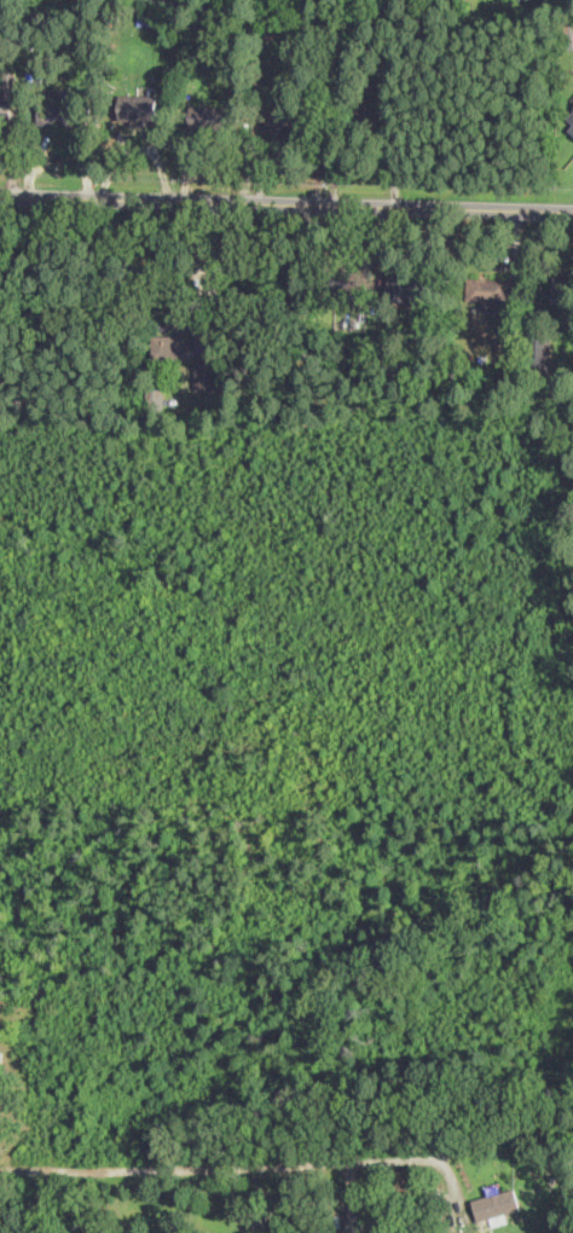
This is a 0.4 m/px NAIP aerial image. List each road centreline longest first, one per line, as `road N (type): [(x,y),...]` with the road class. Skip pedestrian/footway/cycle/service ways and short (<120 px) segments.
road 1 (tertiary): [(572,210),(0,192)]
road 2 (residential): [(0,1169),(427,1158)]

